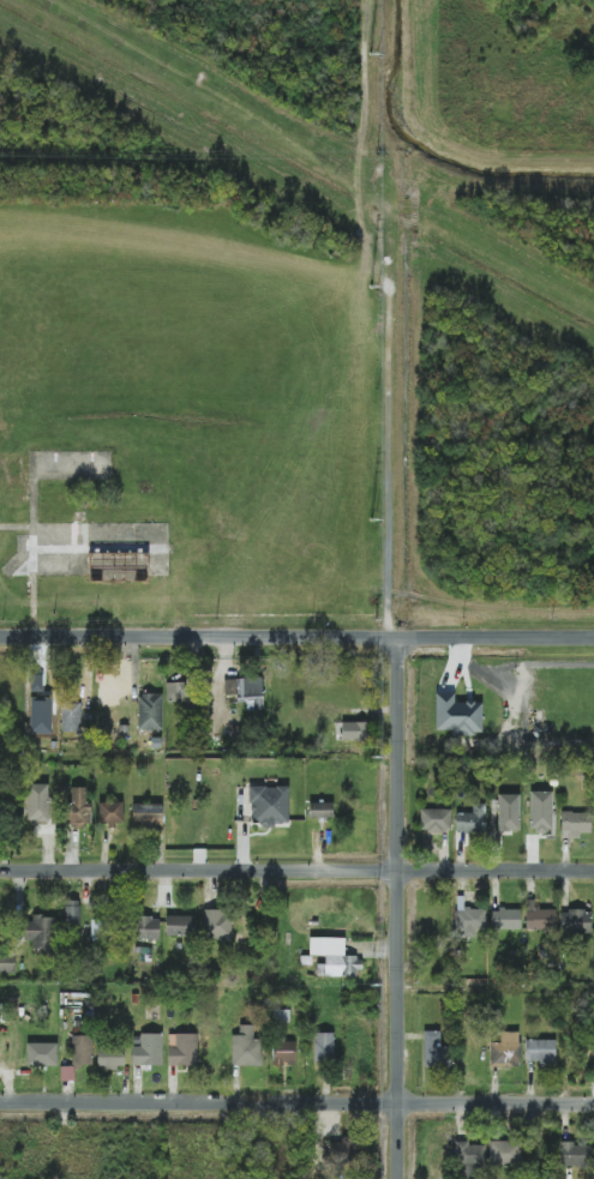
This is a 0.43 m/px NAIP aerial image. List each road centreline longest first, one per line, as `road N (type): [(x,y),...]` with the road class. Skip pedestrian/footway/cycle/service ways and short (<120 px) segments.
road 1 (residential): [(593,1104),(0,1102)]
road 2 (residential): [(593,637),(0,636)]
road 3 (residential): [(593,868),(0,868)]
road 4 (residential): [(400,1178),(397,637)]
road 5 (residential): [(400,988),(593,990)]

